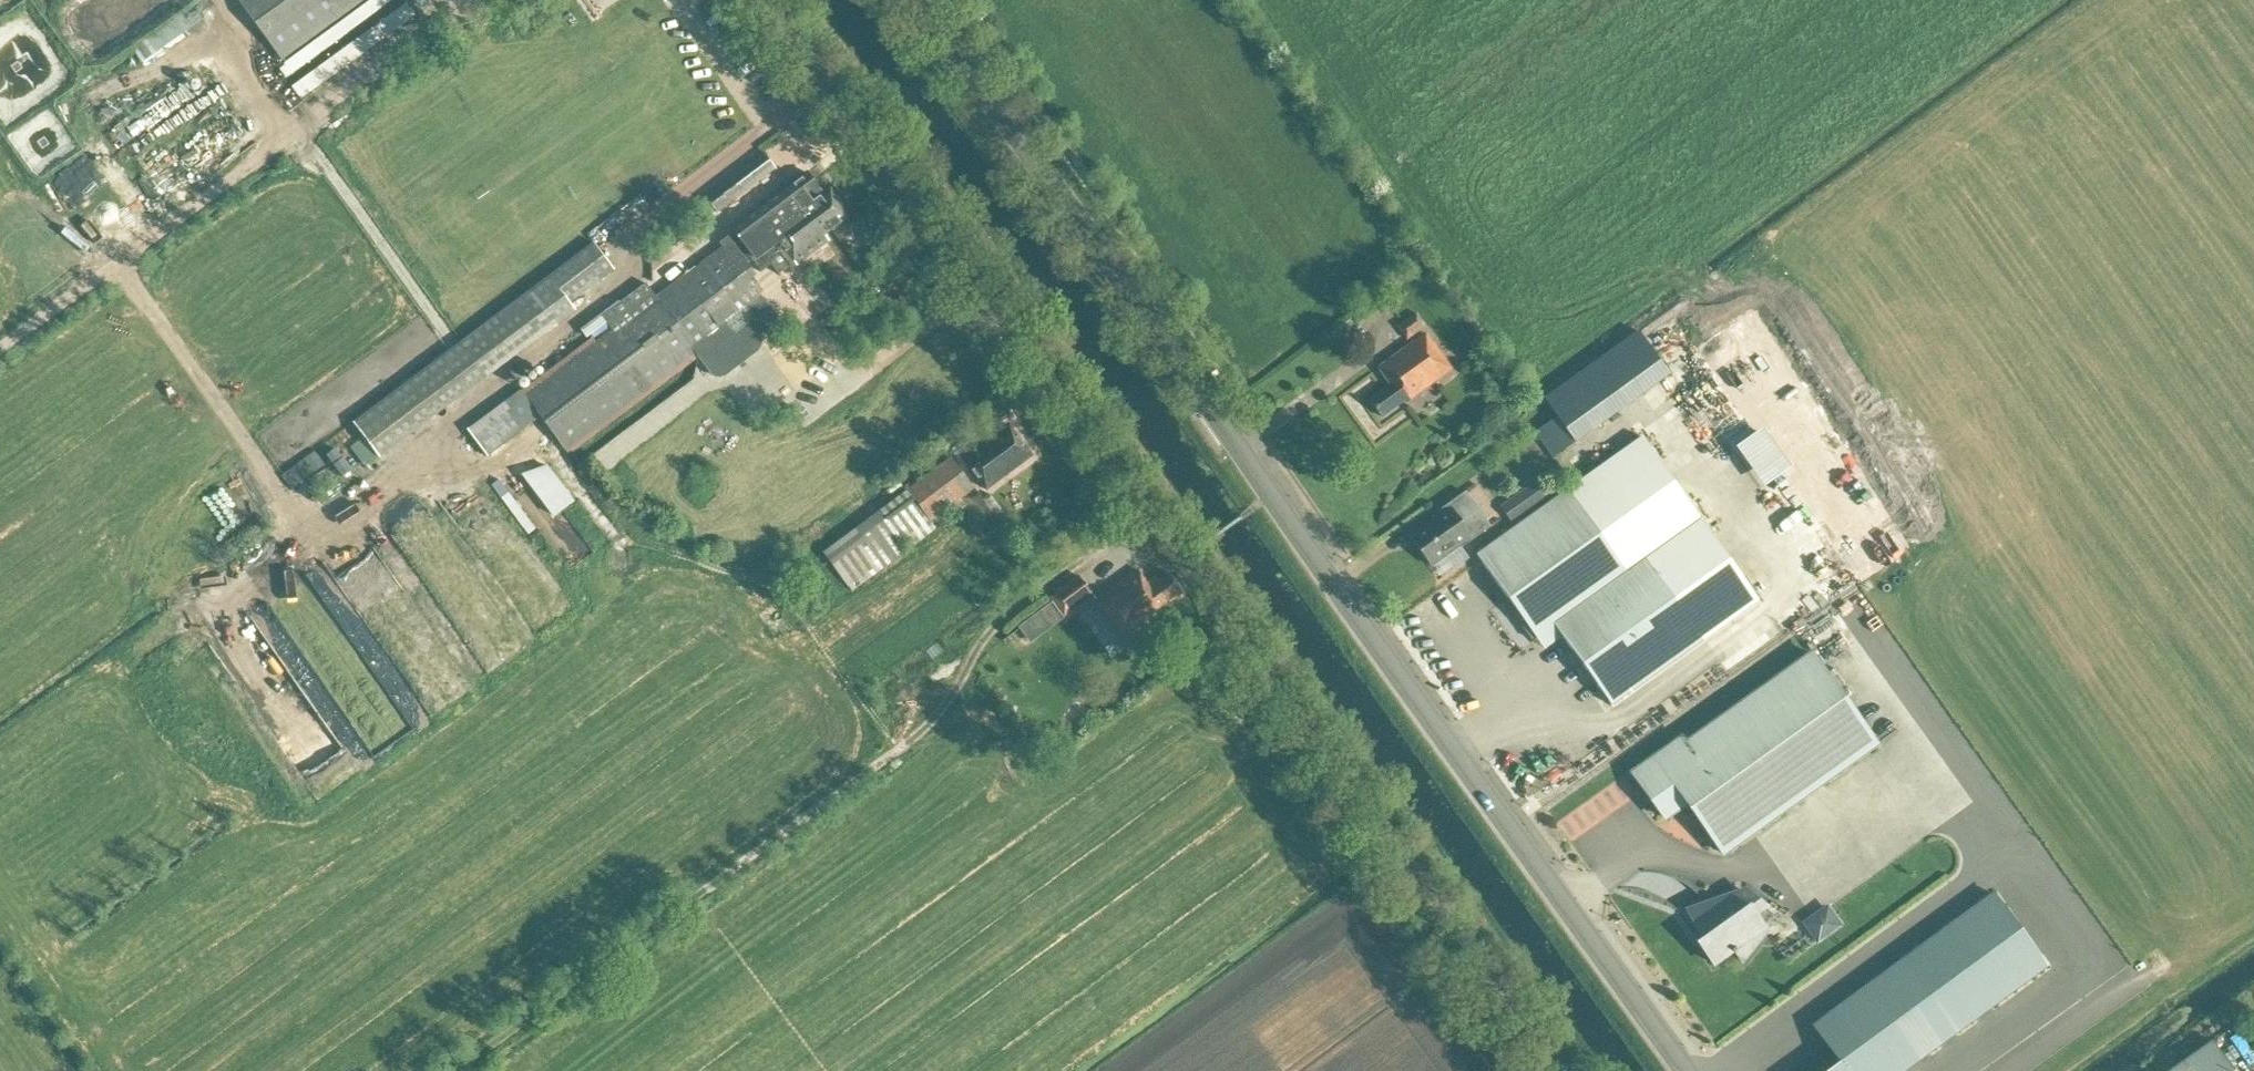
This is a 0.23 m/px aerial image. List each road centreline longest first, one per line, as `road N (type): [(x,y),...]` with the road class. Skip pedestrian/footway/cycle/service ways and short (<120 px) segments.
road 1 (unclassified): [(1561,1070),(767,0)]
road 2 (secondary): [(1685,1070),(916,0)]
road 3 (track): [(1146,513),(993,629),(912,741),(459,1070)]

